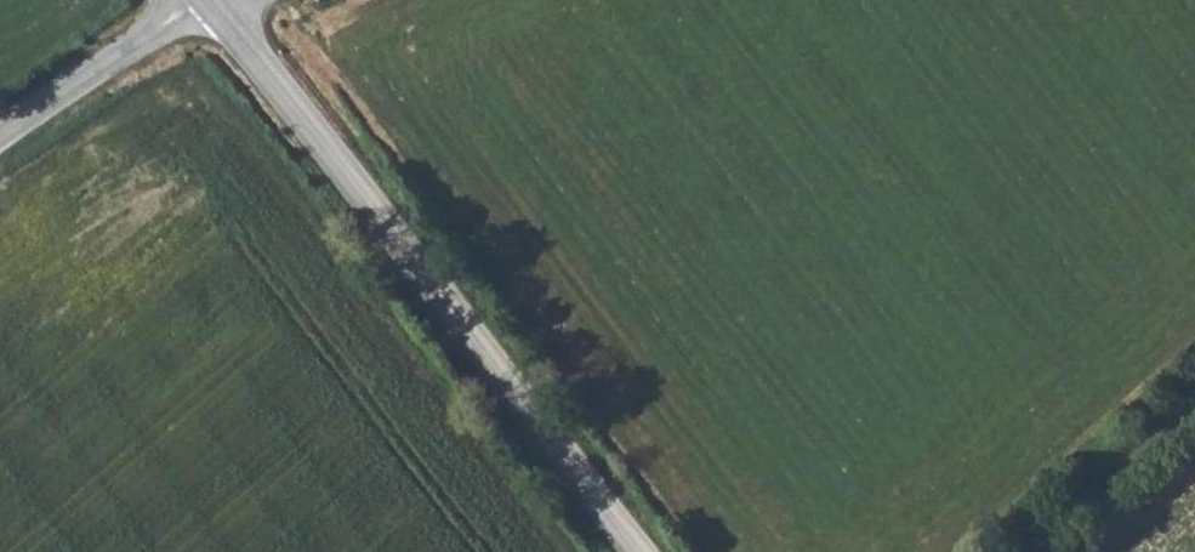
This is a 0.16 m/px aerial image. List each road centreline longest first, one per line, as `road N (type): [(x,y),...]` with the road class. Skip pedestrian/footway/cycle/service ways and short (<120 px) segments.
road 1 (tertiary): [(211,3),(645,551)]
road 2 (unclassified): [(0,139),(211,3)]
road 3 (track): [(1194,413),(1039,551)]

